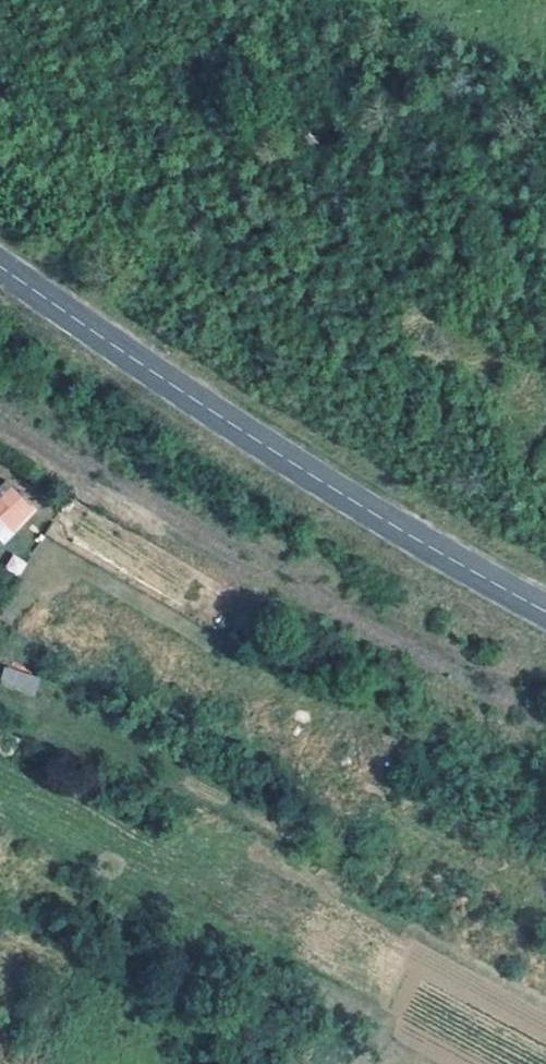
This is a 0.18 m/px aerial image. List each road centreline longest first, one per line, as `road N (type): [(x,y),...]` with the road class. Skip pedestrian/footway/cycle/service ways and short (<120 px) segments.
road 1 (secondary): [(0,266),(378,517),(545,611)]

